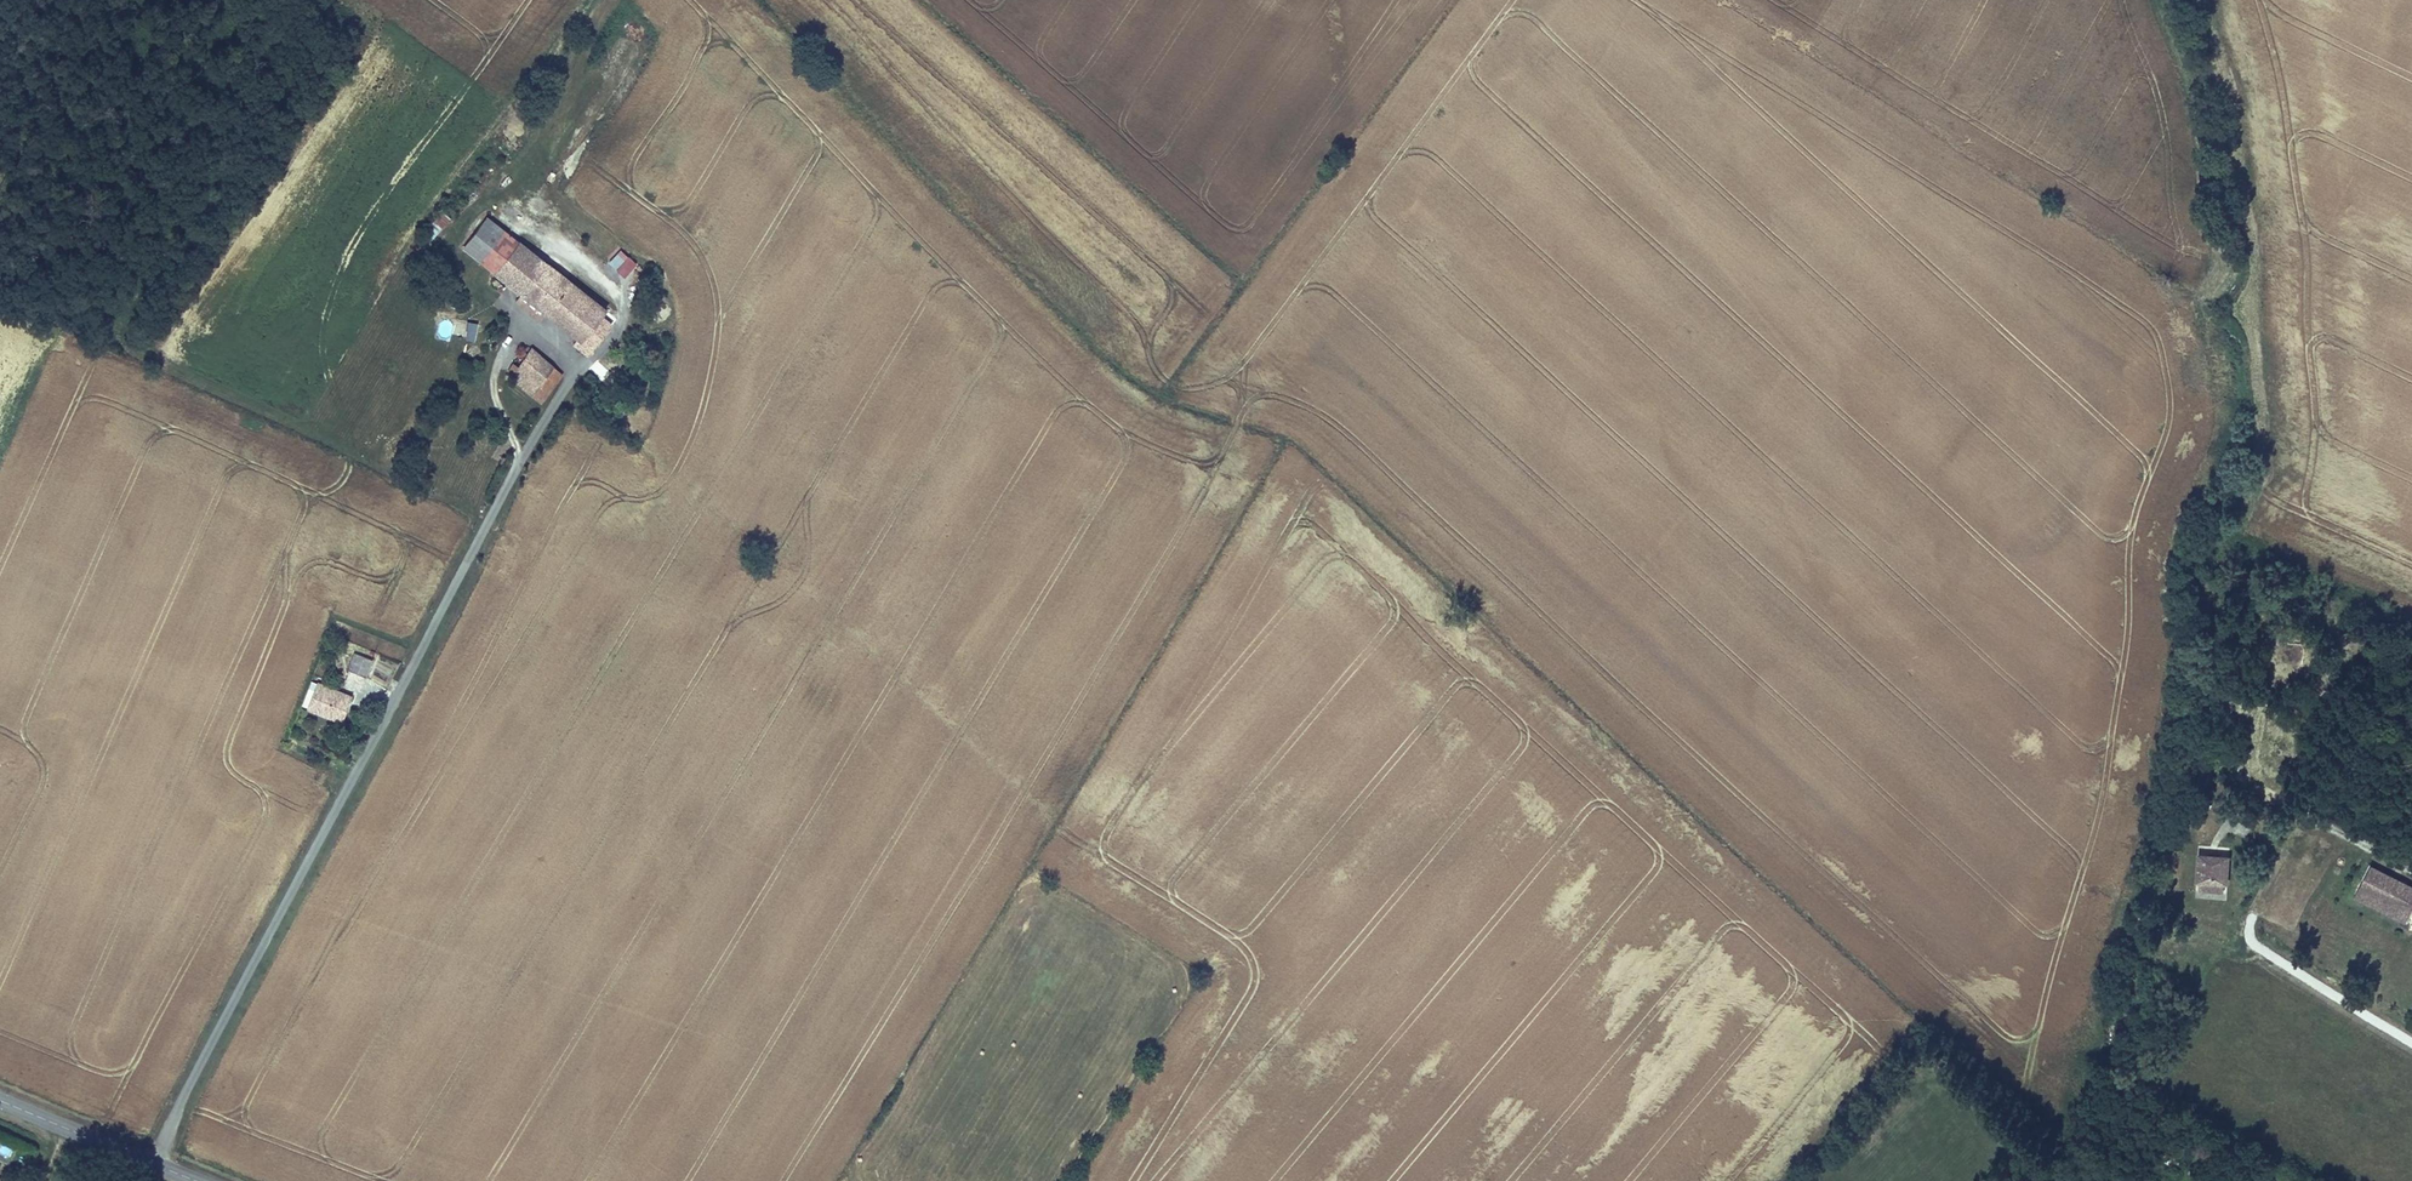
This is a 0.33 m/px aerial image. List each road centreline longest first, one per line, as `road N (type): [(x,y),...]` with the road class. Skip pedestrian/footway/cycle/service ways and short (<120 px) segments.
road 1 (tertiary): [(0,1102),(194,1180)]

